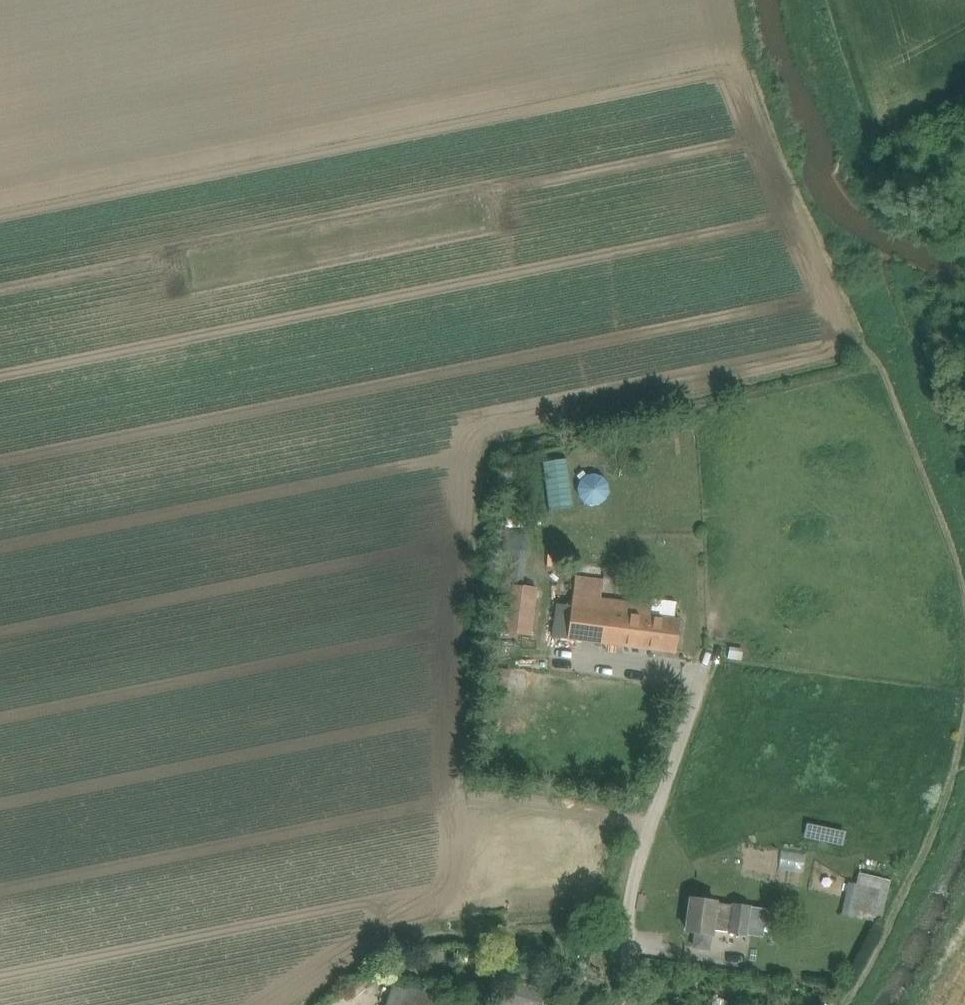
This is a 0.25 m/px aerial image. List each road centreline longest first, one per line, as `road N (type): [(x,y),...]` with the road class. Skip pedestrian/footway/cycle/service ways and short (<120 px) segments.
road 1 (unclassified): [(635,1004),(627,905),(704,661)]
road 2 (track): [(964,776),(937,848),(853,1004)]

